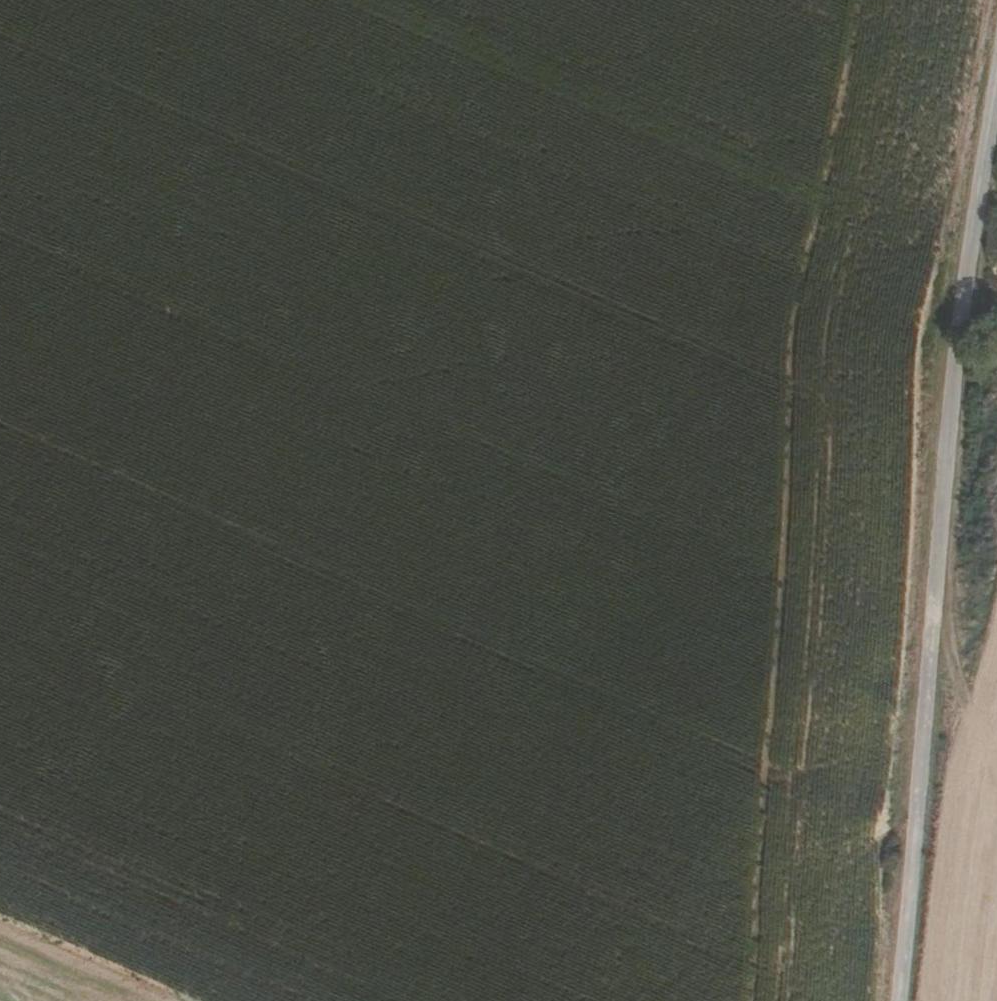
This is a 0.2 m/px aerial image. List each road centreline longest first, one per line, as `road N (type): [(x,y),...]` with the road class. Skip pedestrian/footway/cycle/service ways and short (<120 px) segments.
road 1 (unclassified): [(996,128),(968,329),(899,1000)]

